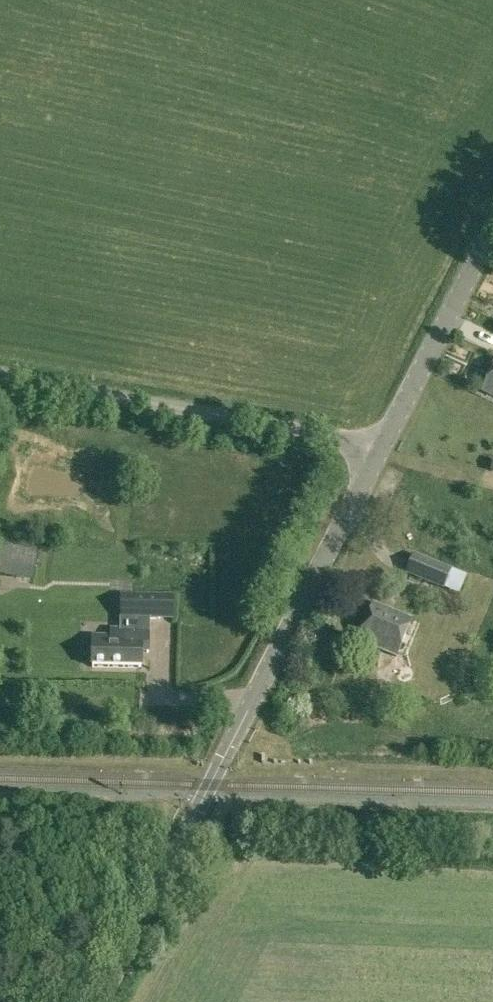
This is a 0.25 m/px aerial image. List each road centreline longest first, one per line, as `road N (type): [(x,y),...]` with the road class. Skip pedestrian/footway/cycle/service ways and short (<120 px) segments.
road 1 (tertiary): [(99,1001),(384,448)]
road 2 (unclassified): [(384,448),(0,376)]
road 3 (tertiary): [(384,448),(492,230)]

